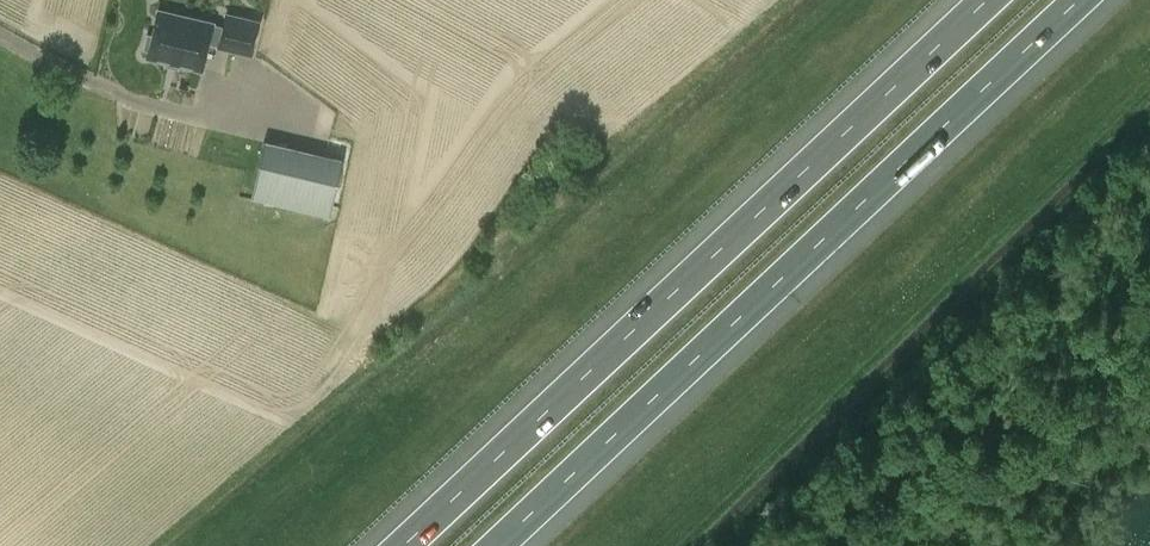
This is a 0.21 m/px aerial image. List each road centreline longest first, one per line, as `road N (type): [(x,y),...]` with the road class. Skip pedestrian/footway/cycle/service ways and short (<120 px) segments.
road 1 (motorway): [(984,0),(395,545)]
road 2 (motorway): [(486,545),(1075,0)]

